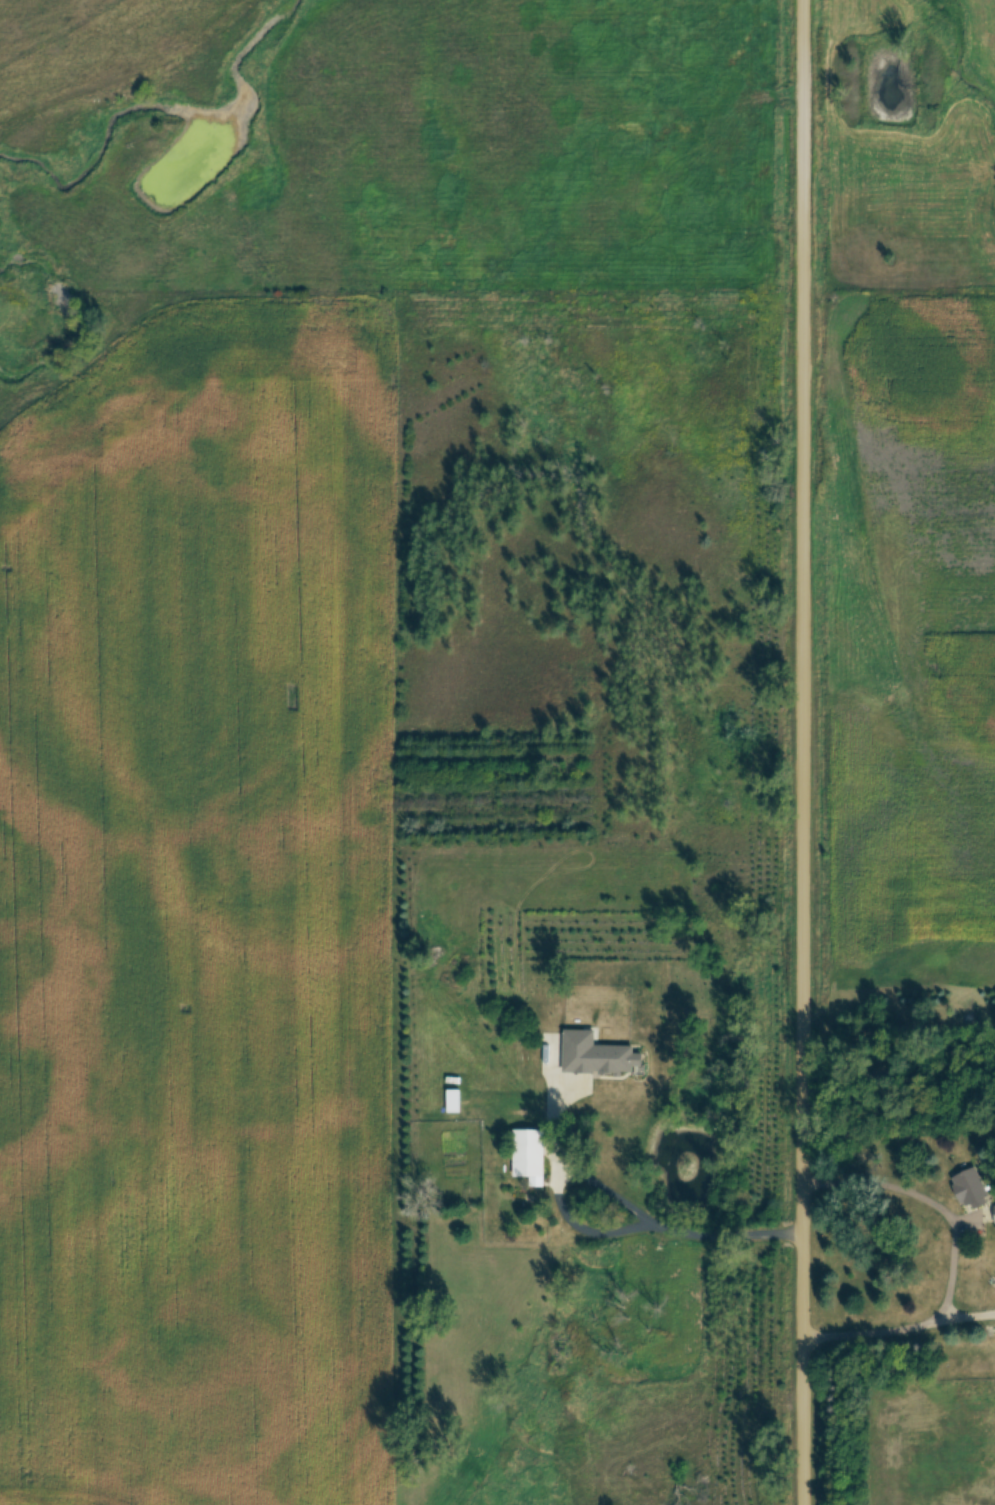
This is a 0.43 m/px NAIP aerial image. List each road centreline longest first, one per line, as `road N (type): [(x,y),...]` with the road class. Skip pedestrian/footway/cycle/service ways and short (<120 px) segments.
road 1 (residential): [(806,1504),(807,0)]

